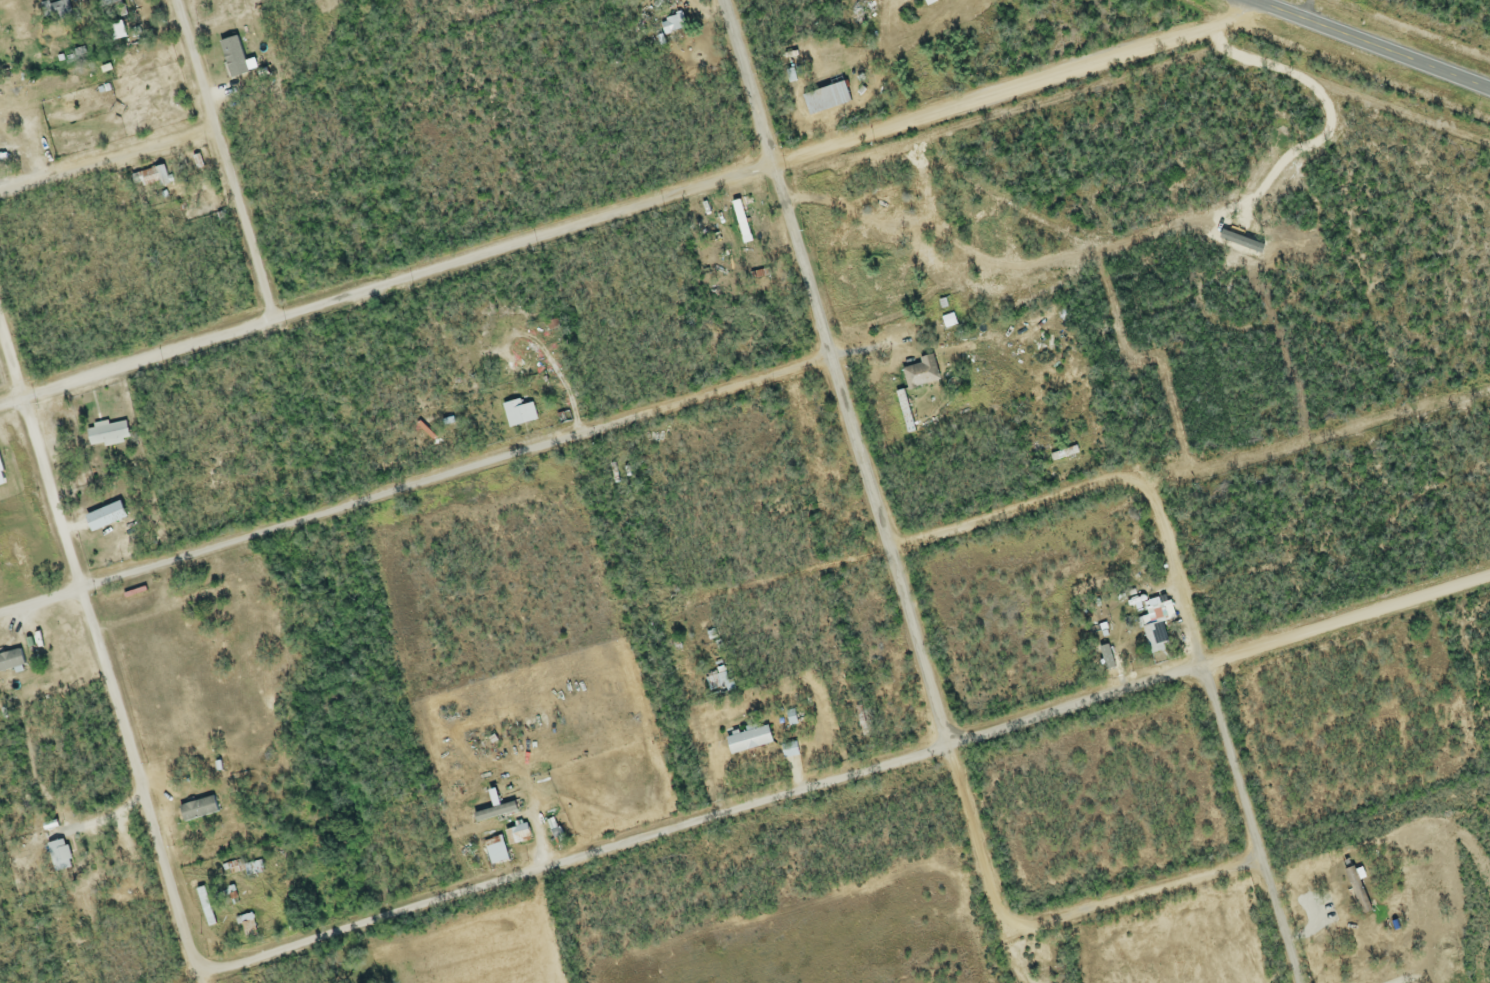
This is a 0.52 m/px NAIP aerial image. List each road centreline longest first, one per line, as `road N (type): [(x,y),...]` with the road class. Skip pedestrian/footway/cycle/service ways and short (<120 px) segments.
road 1 (residential): [(1489,577),(235,969),(197,970)]
road 2 (residential): [(0,406),(770,165),(1215,39),(1259,5)]
road 3 (residential): [(1026,982),(721,0)]
road 4 (residential): [(0,616),(911,335)]
road 5 (residential): [(197,970),(0,332)]
road 6 (residential): [(1297,982),(1150,488),(1125,480)]
road 7 (residential): [(276,322),(173,0)]
road 8 (residential): [(1009,935),(1261,863)]
road 9 (secondary): [(1489,92),(1246,0)]
road 10 (residential): [(1125,480),(893,549)]
road 11 (residential): [(0,194),(214,127)]

